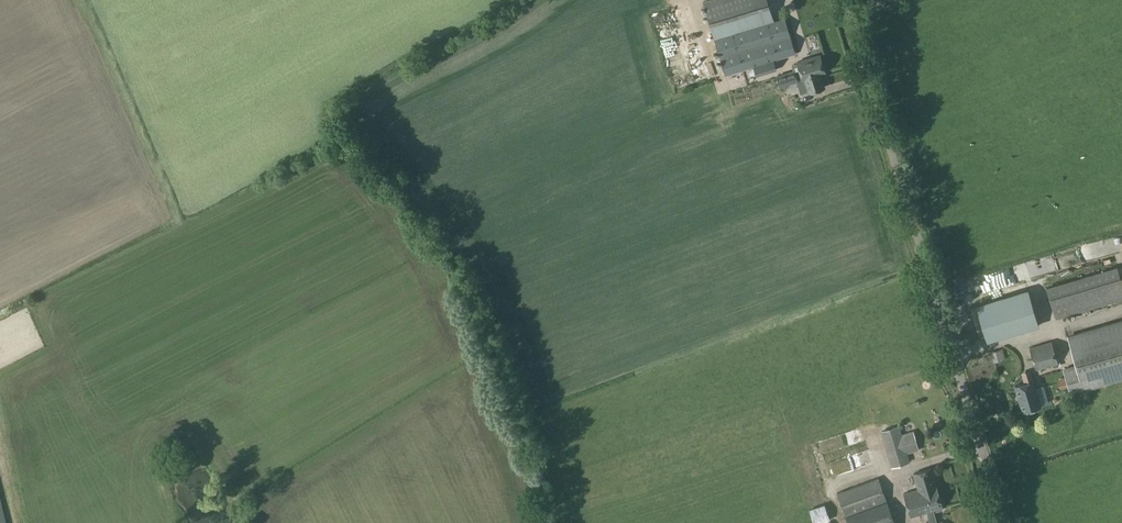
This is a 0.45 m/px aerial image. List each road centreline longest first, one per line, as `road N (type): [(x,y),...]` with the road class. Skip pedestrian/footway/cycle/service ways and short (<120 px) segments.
road 1 (unclassified): [(850,0),(1004,522)]

